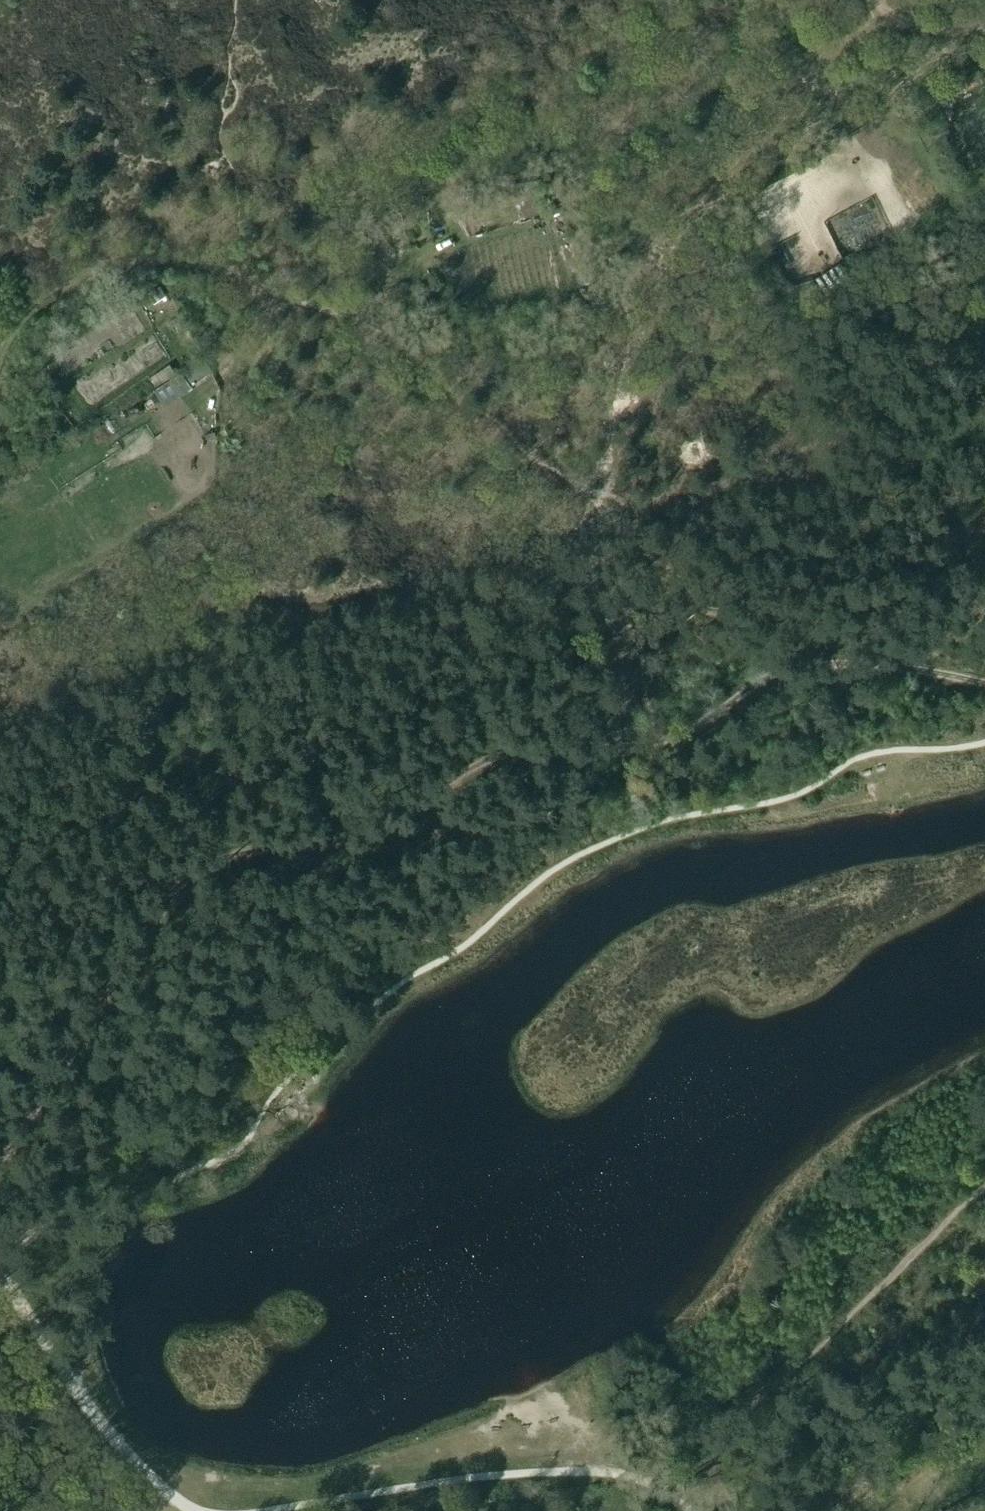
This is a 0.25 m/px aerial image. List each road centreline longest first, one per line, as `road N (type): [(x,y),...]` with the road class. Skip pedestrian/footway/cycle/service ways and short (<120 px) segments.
road 1 (track): [(261,285),(236,271),(172,259),(101,267),(19,327),(0,359)]
road 2 (track): [(613,494),(727,610),(766,643),(810,665)]
road 3 (track): [(984,34),(957,43),(910,38),(883,26),(867,0)]

